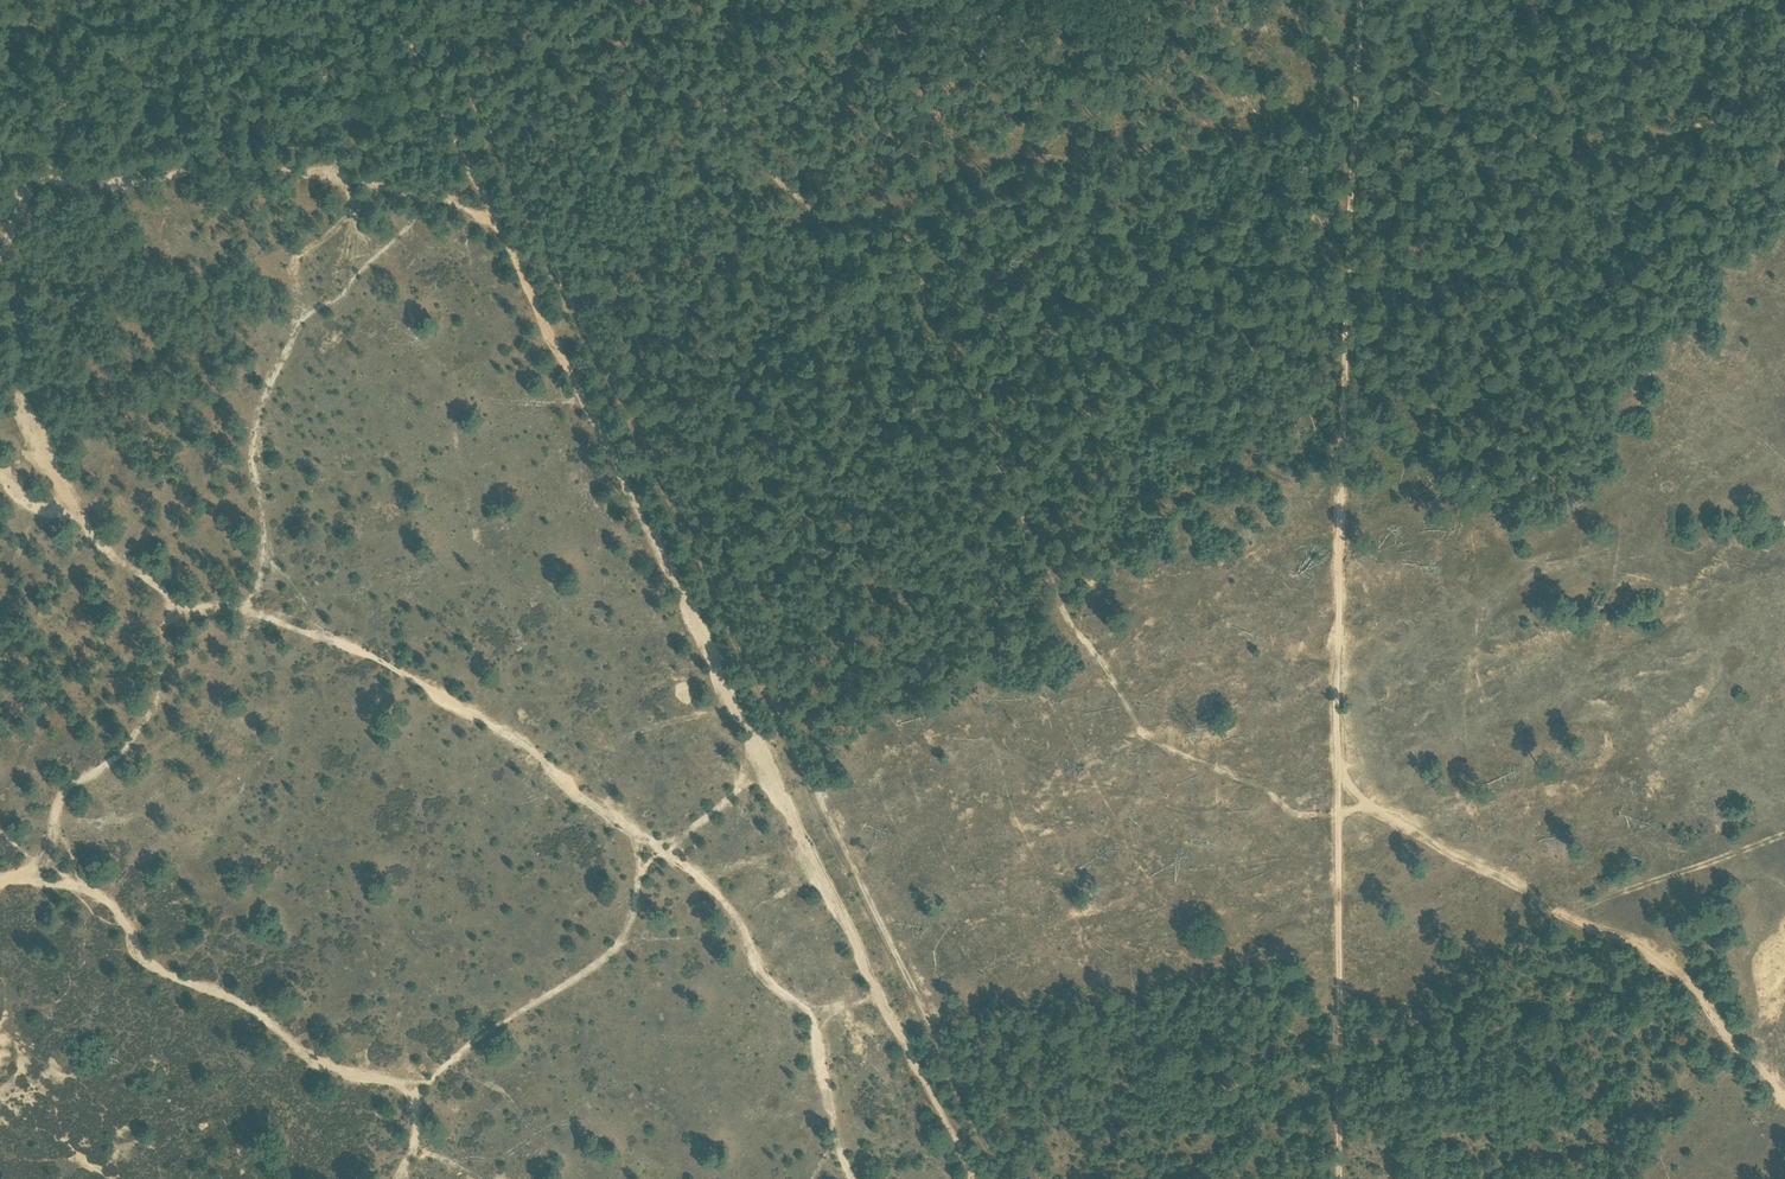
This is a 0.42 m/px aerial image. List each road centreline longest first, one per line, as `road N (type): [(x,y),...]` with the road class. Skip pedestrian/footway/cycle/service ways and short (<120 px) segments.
road 1 (track): [(977,1178),(389,0)]
road 2 (track): [(424,0),(1011,1178)]
road 3 (track): [(24,879),(97,894),(140,957),(174,980),(237,1004),(320,1064),(405,1082),(437,1073),(599,964),(634,917),(640,867),(662,849)]
road 4 (track): [(1358,75),(1339,639),(1344,774)]
road 5 (track): [(662,849),(519,738),(404,674),(273,615),(159,587),(94,538)]
road 6 (track): [(28,183),(316,173),(446,199),(504,232)]
road 7 (track): [(1344,774),(1340,1178)]
road 8 (track): [(94,538),(0,375)]

